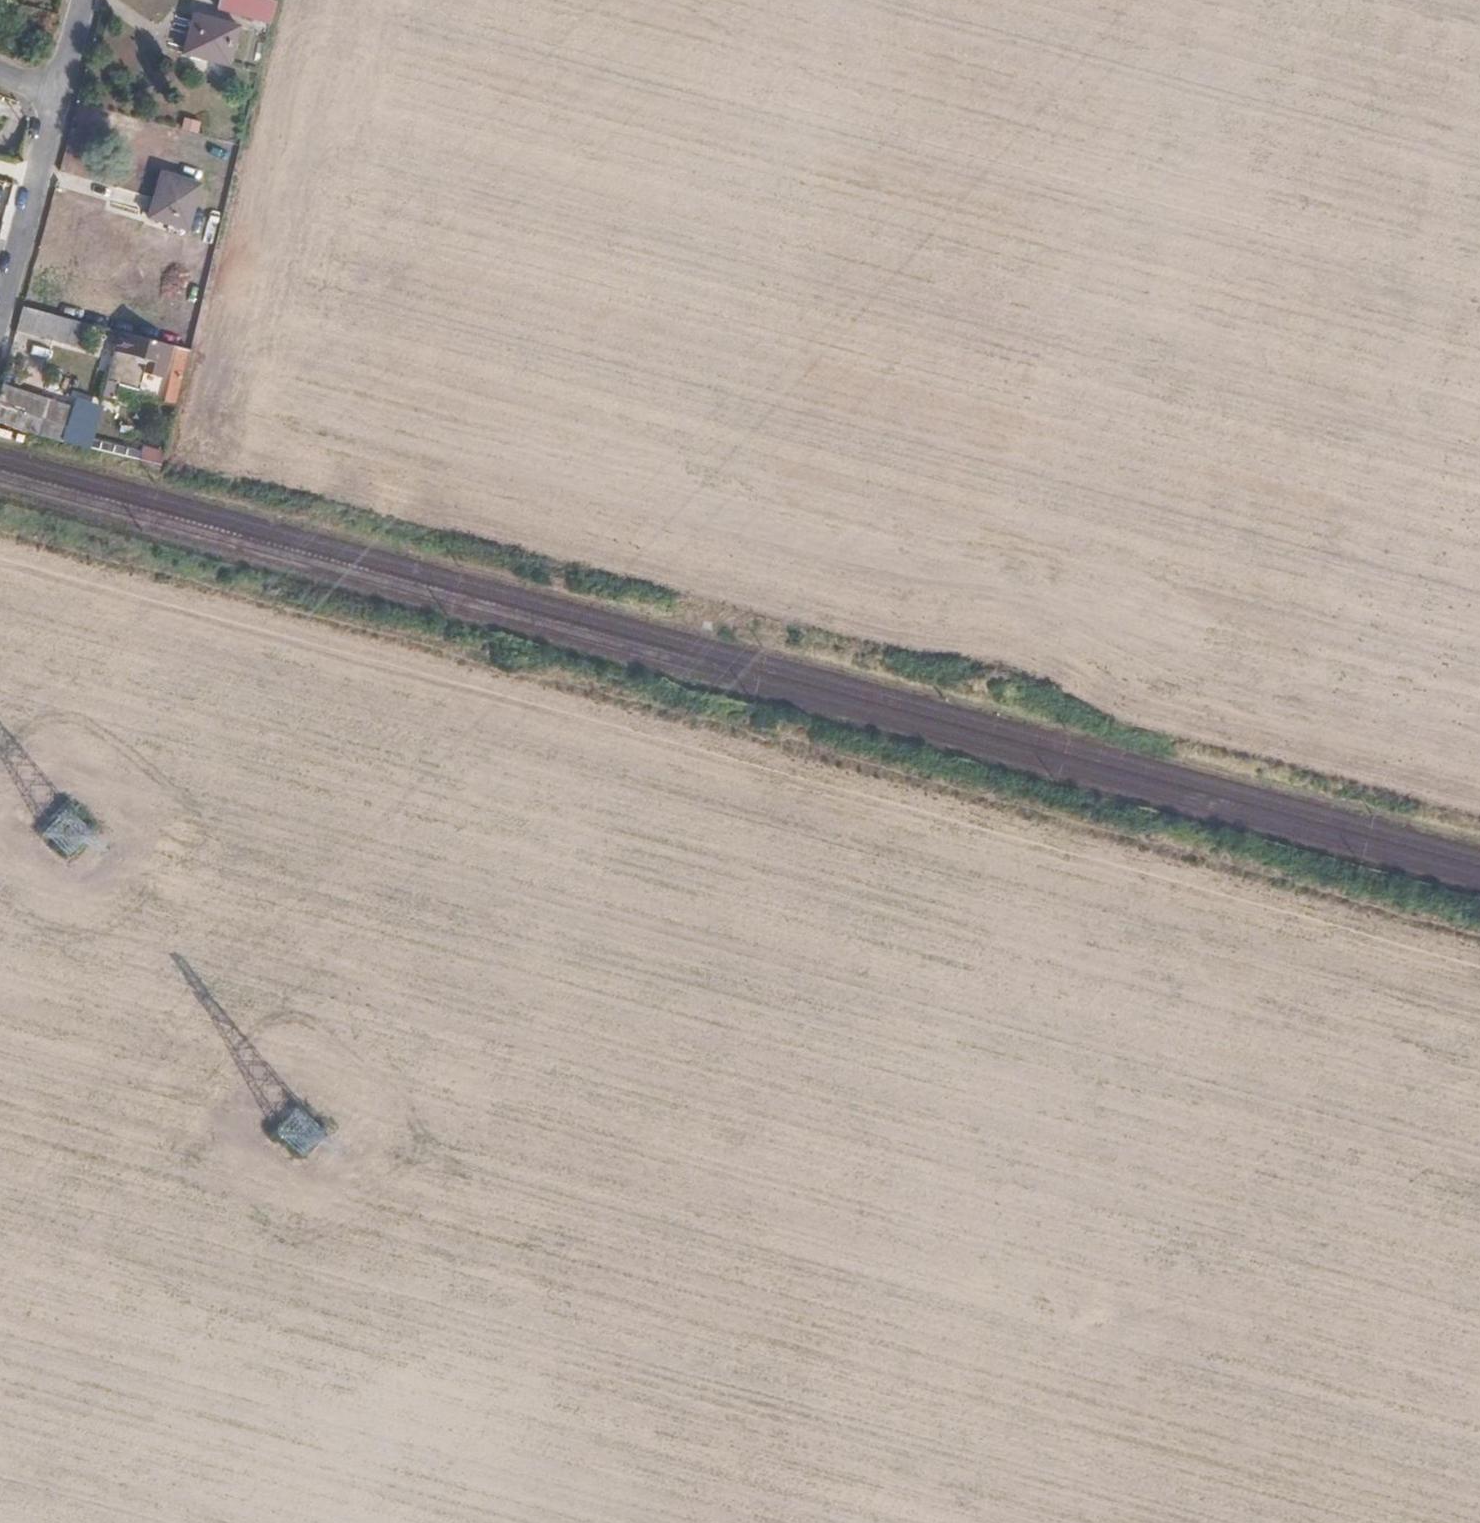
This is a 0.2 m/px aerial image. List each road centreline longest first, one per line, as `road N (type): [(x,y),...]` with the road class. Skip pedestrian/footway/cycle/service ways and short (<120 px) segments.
road 1 (residential): [(69,96),(0,363)]

